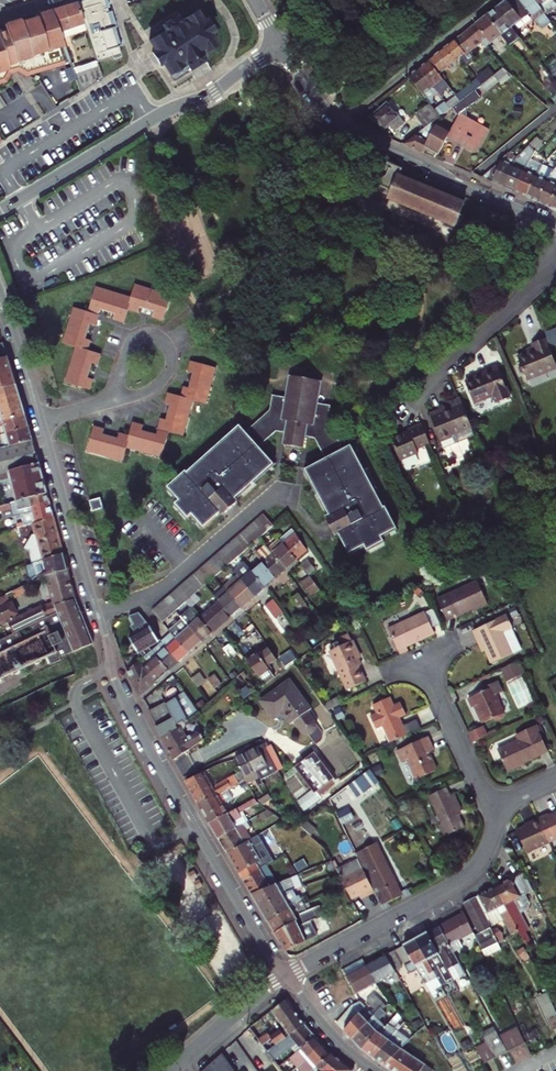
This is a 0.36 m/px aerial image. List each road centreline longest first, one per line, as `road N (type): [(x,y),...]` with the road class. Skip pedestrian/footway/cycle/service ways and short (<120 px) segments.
road 1 (residential): [(555,226),(349,129),(317,99),(280,45)]
road 2 (residential): [(0,212),(163,114),(212,93),(280,45)]
road 3 (tertiary): [(40,421),(115,682),(130,710)]
road 4 (residential): [(285,977),(460,882),(479,863),(500,813)]
road 5 (residential): [(130,710),(307,557)]
road 6 (tertiary): [(168,778),(285,977)]
road 7 (residential): [(417,403),(434,377),(523,298),(555,237)]
road 8 (residential): [(421,659),(500,813)]
road 9 (residential): [(171,1070),(285,977)]
road 10 (residential): [(112,402),(149,391),(171,367),(172,352),(160,338),(144,336),(130,345)]
road 11 (tertiary): [(0,291),(40,421)]
road 12 (tertiary): [(285,977),(370,1066)]

